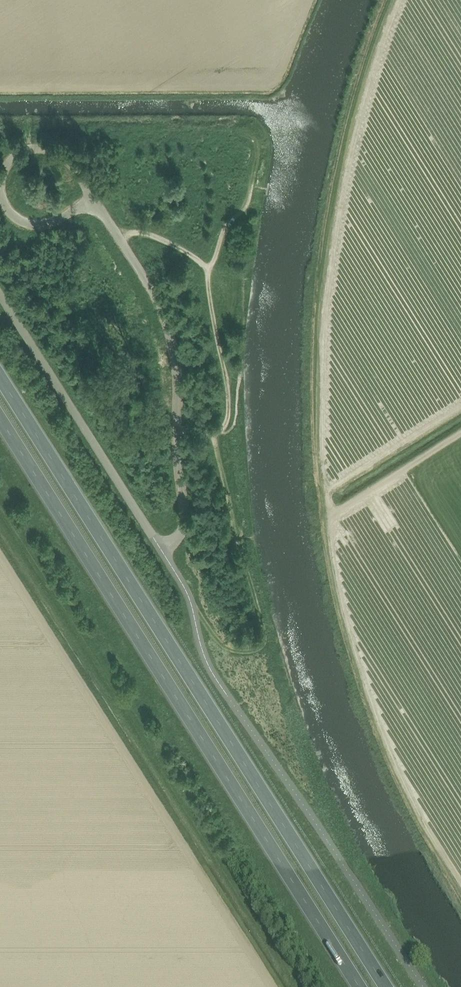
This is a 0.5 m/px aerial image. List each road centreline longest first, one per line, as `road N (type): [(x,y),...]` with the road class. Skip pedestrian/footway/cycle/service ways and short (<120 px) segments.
road 1 (trunk): [(385,986),(0,378)]
road 2 (trunk): [(0,419),(359,986)]
road 3 (unclassified): [(161,549),(184,523),(175,362),(145,278),(92,198)]
road 4 (track): [(176,438),(217,431),(226,416),(206,268),(226,225),(247,205),(251,182)]
road 5 (unclassified): [(161,549),(0,296)]
road 6 (unclassified): [(92,198),(72,164),(44,147),(12,156),(0,178)]

